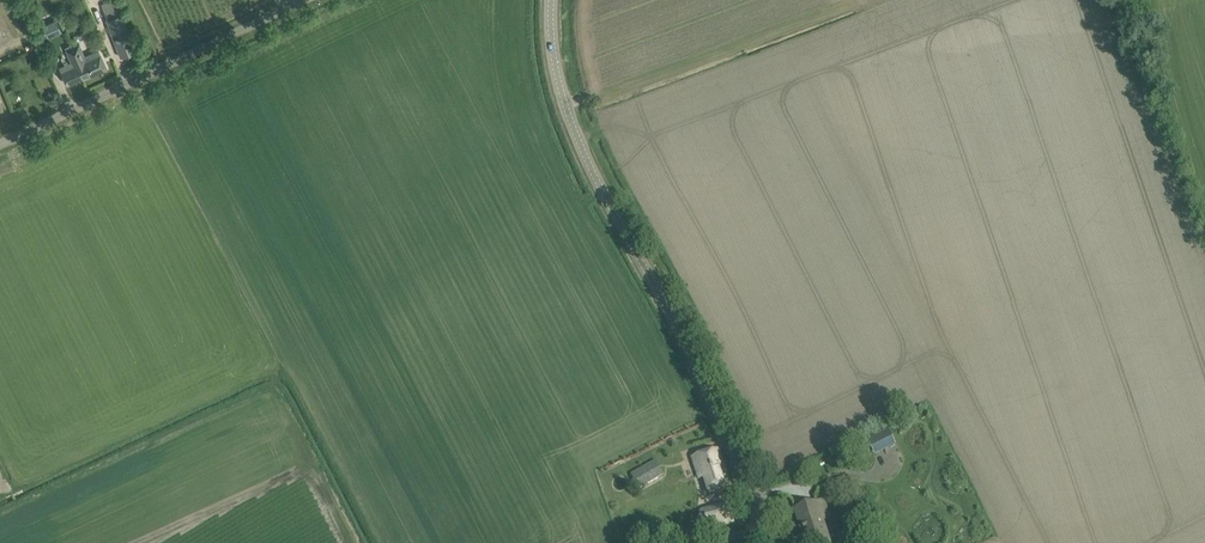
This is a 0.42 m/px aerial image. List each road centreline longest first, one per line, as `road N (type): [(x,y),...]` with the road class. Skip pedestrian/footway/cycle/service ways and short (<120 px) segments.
road 1 (unclassified): [(767,542),(709,399),(571,127),(556,69),(552,0)]
road 2 (unclassified): [(0,148),(306,0)]

